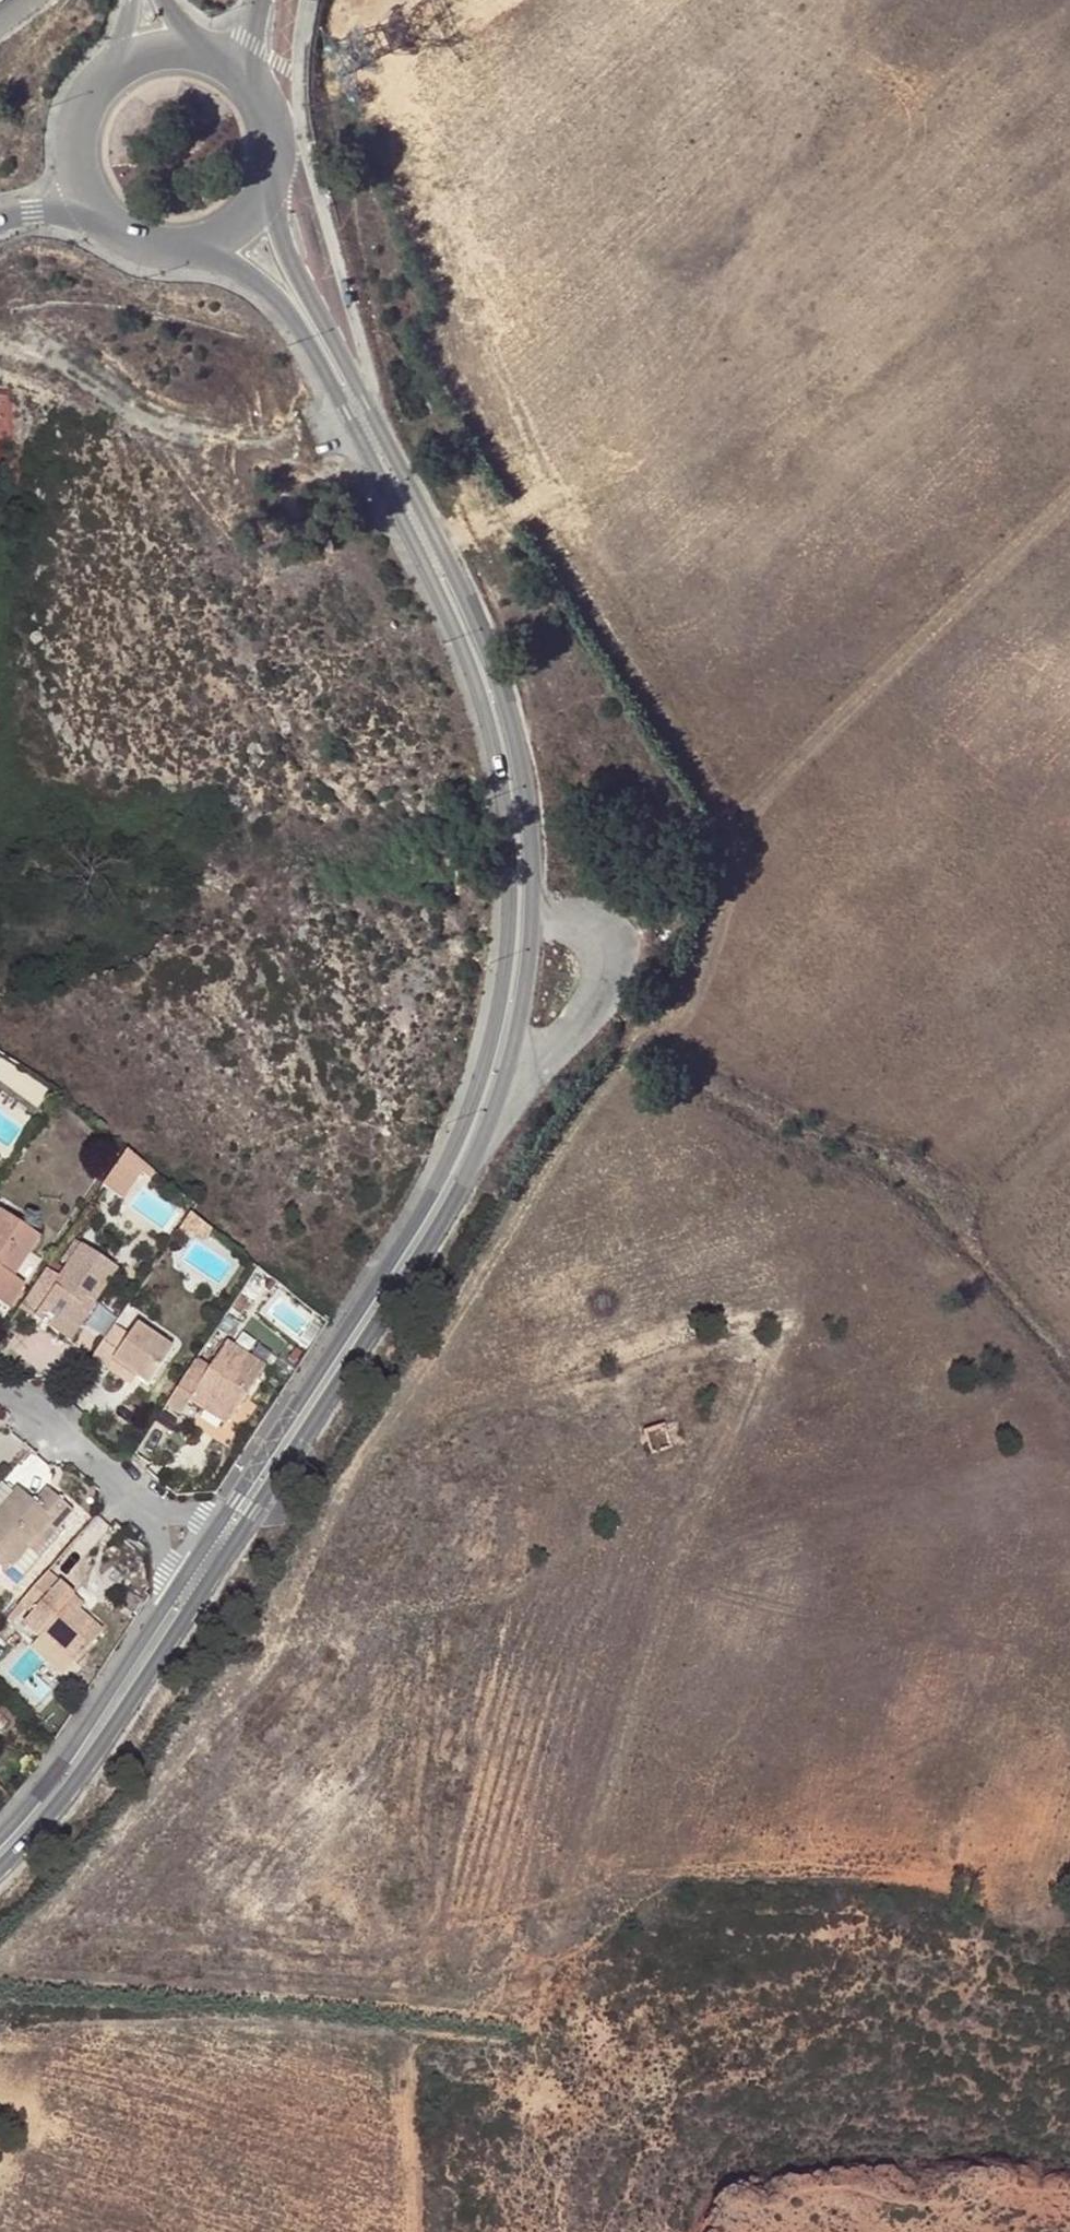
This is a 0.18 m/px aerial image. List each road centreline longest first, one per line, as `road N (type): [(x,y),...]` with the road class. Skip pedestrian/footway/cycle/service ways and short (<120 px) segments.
road 1 (tertiary): [(353,411),(490,697),(512,796),(513,986),(475,1136),(447,1193),(223,1542)]
road 2 (tertiary): [(195,1585),(54,1794),(0,1856)]
road 3 (tertiary): [(353,411),(262,181)]
road 4 (tertiary): [(197,240),(279,301),(353,411)]
road 5 (residential): [(0,1395),(164,1523)]
road 6 (tertiary): [(118,72),(83,120),(83,178),(97,205)]
road 7 (tertiary): [(262,181),(262,117),(227,71)]

